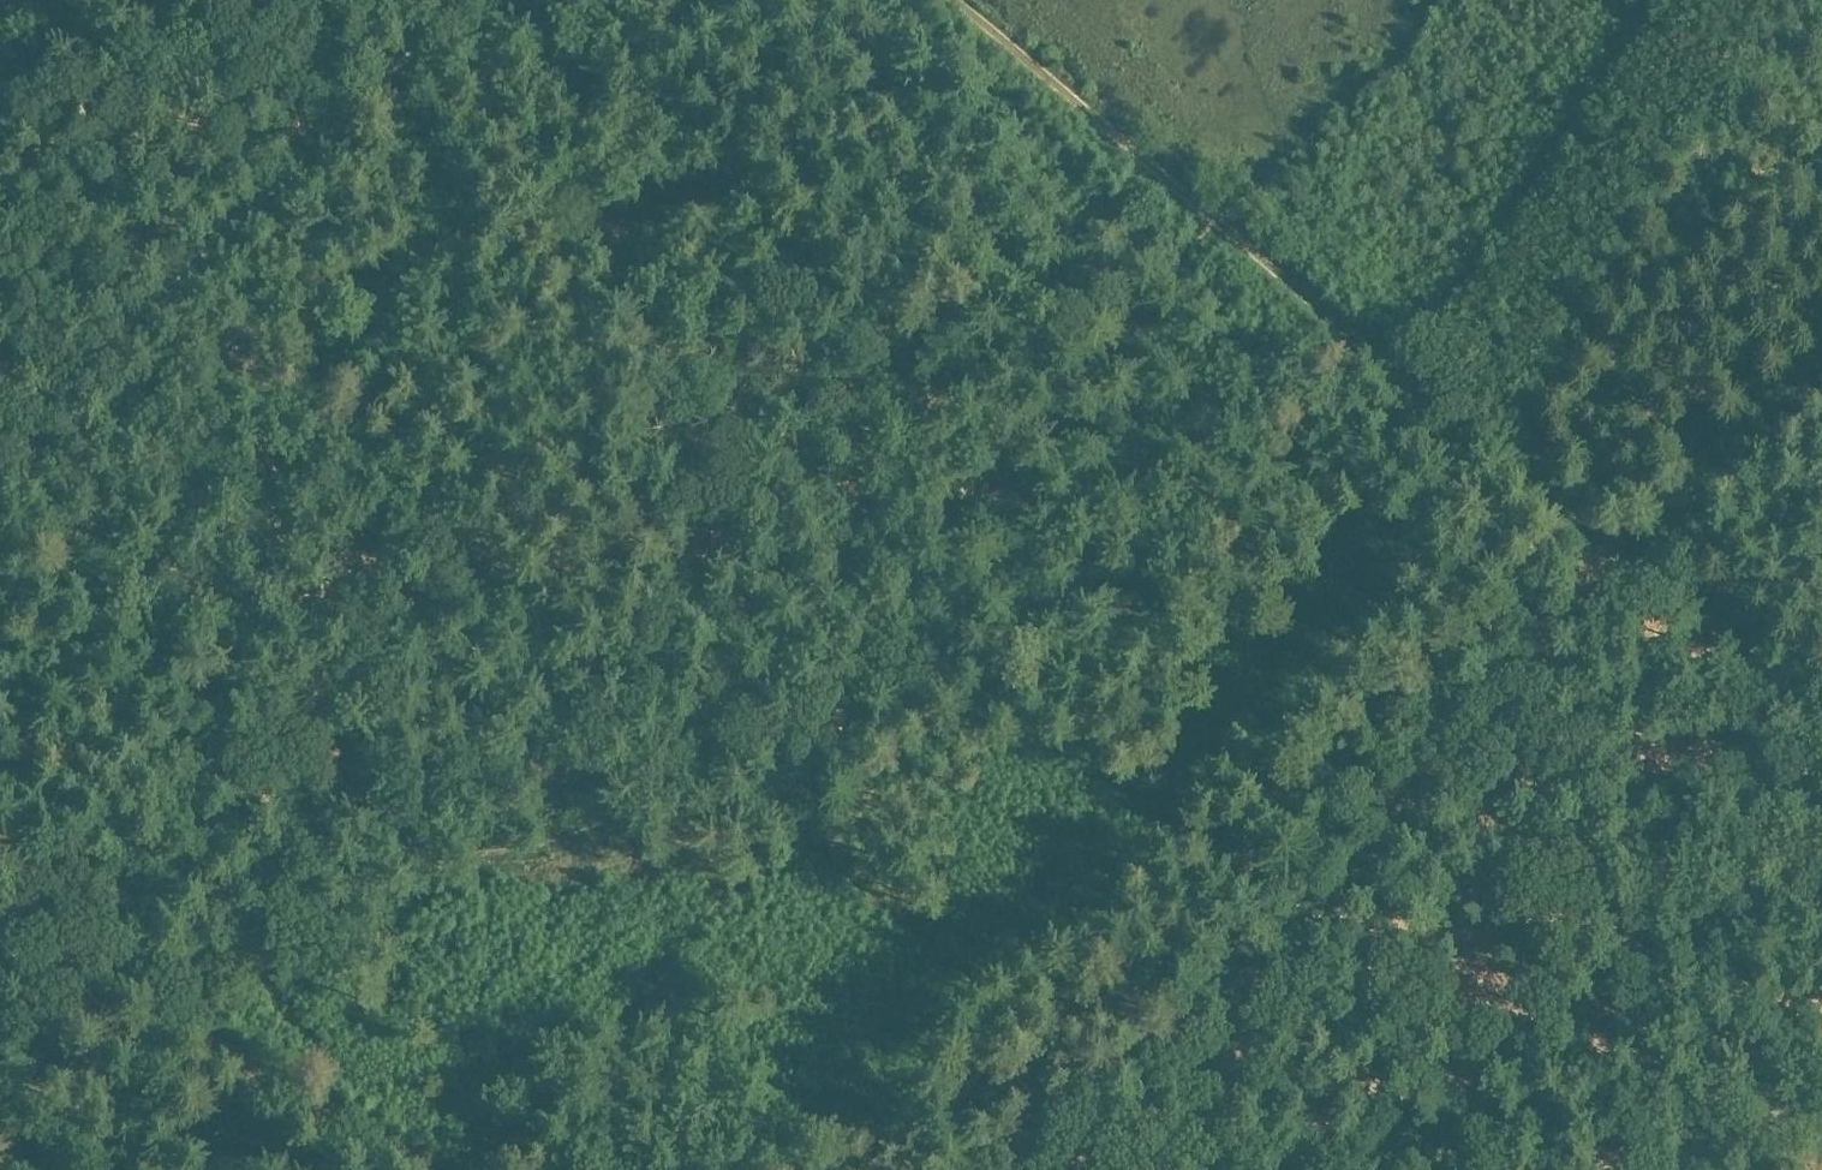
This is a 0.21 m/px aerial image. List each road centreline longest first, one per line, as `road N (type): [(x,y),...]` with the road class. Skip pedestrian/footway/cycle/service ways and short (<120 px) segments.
road 1 (track): [(1821,725),(953,0)]
road 2 (track): [(478,0),(0,464)]
road 3 (track): [(421,1169),(93,951),(0,845)]
road 4 (unclassified): [(1821,1101),(1650,1169)]

